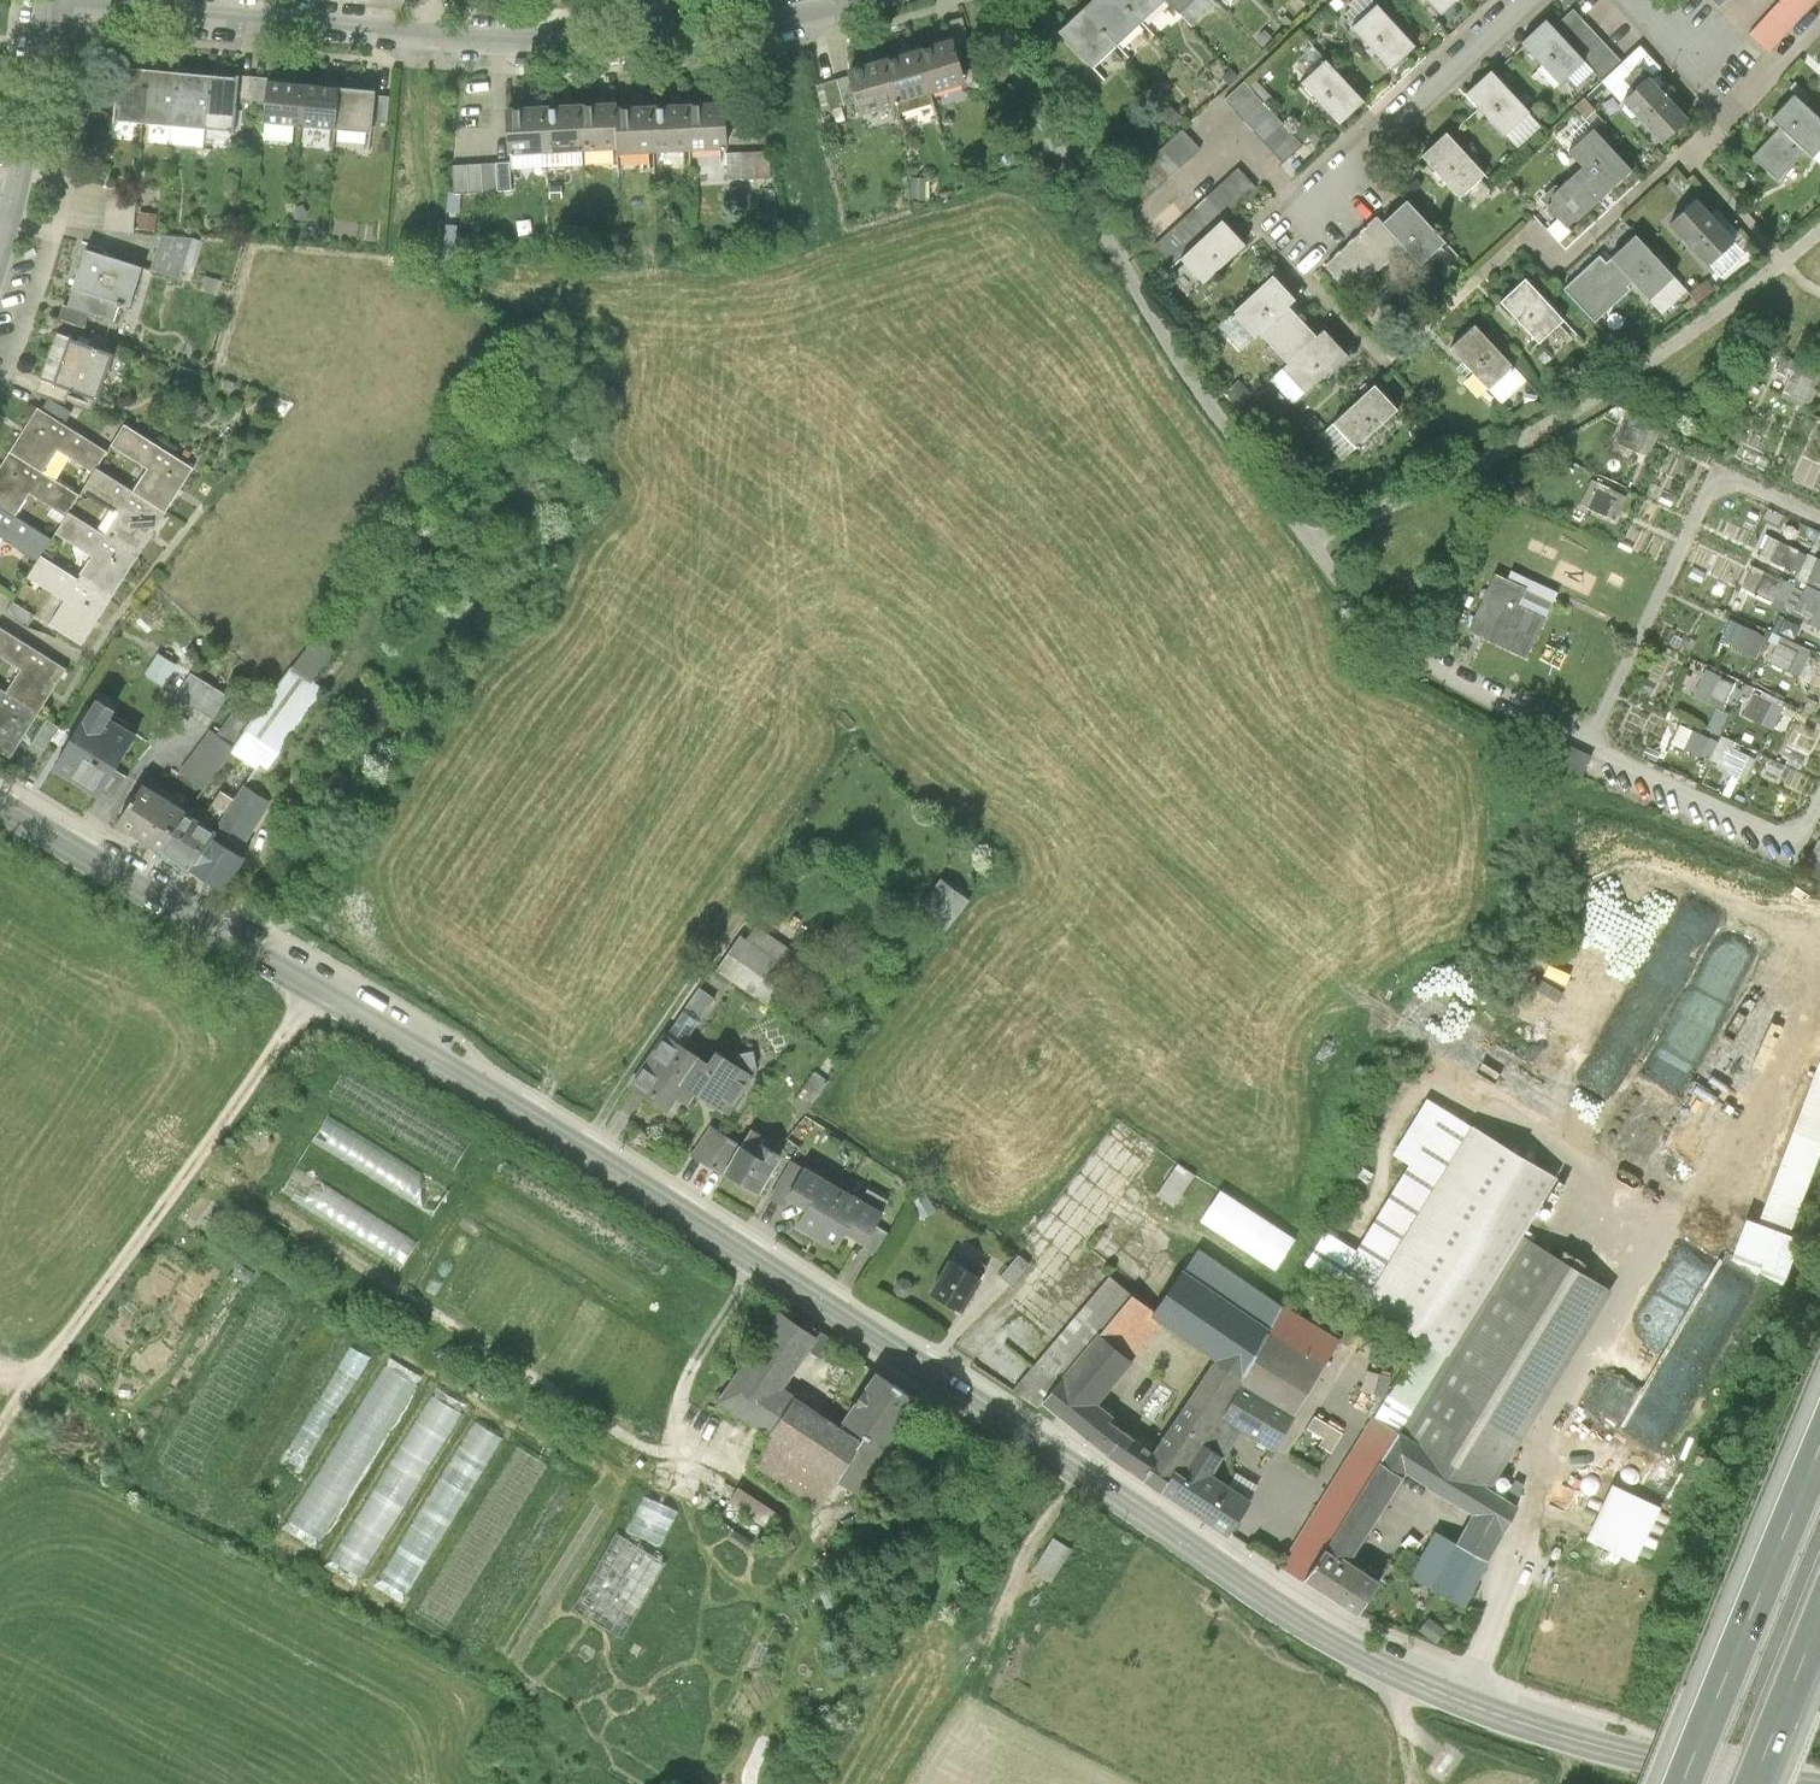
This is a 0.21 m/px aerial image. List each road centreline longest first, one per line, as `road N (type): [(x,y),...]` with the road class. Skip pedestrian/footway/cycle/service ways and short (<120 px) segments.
road 1 (tertiary): [(0,800),(646,1192),(1325,1635),(1460,1702),(1649,1762),(1762,1783)]
road 2 (residential): [(871,0),(671,36),(559,47),(60,5)]
road 3 (track): [(200,1160),(653,1456),(680,1466),(691,1374),(762,1266)]
road 4 (track): [(0,1429),(318,989)]
road 5 (motorway): [(1819,1463),(1683,1783)]
road 6 (residential): [(1528,0),(1365,146),(1326,215)]
road 7 (unclassified): [(0,251),(60,5)]
road 8 (motorway): [(1750,1783),(1819,1621)]
road 9 (residential): [(1634,0),(1736,109)]

